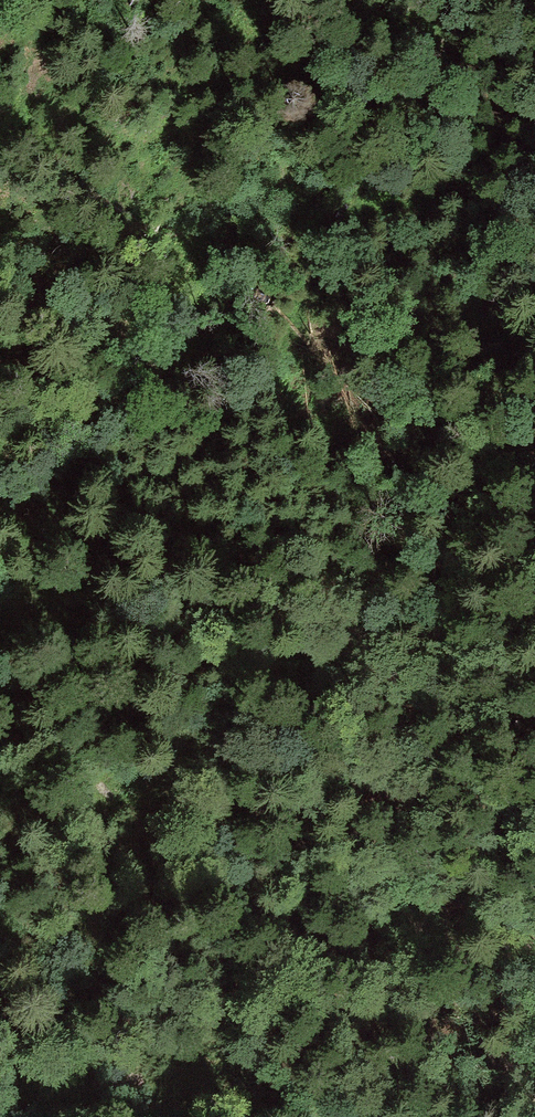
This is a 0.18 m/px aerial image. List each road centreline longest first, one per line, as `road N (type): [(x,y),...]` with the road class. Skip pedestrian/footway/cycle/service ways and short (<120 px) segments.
road 1 (track): [(534,229),(518,214),(471,200),(417,199),(371,210),(341,240),(276,361),(251,381),(122,424),(73,460),(77,605),(0,731)]
road 2 (track): [(417,199),(429,241),(494,307),(534,438)]
road 3 (track): [(0,930),(18,1116)]

